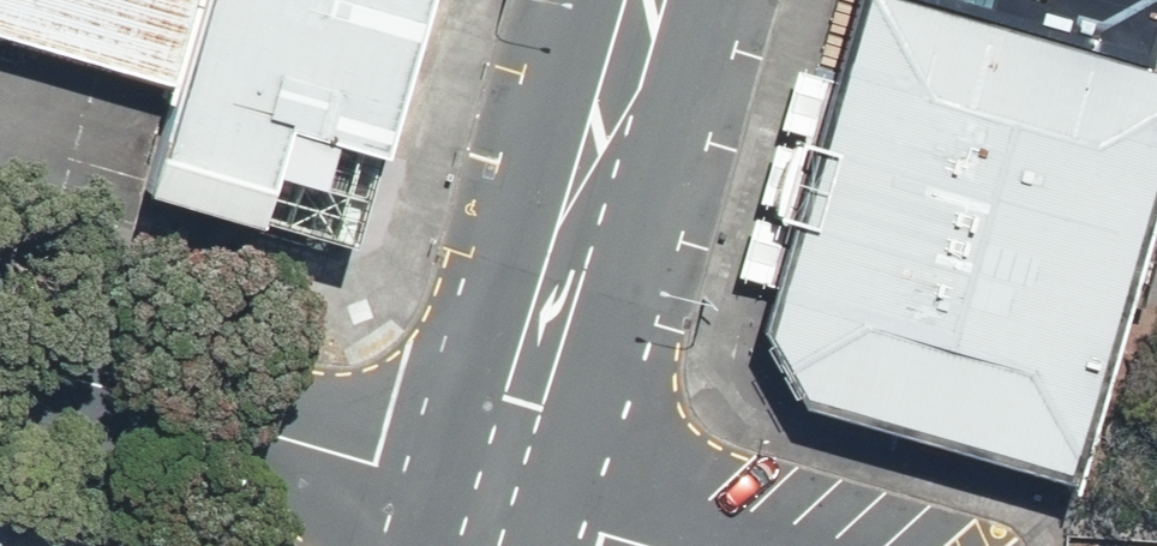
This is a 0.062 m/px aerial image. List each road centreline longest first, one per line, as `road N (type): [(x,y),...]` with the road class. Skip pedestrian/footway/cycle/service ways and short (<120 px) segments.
road 1 (tertiary): [(646,0),(491,504)]
road 2 (unclassified): [(491,504),(0,364)]
road 3 (unclassified): [(491,504),(641,545)]

